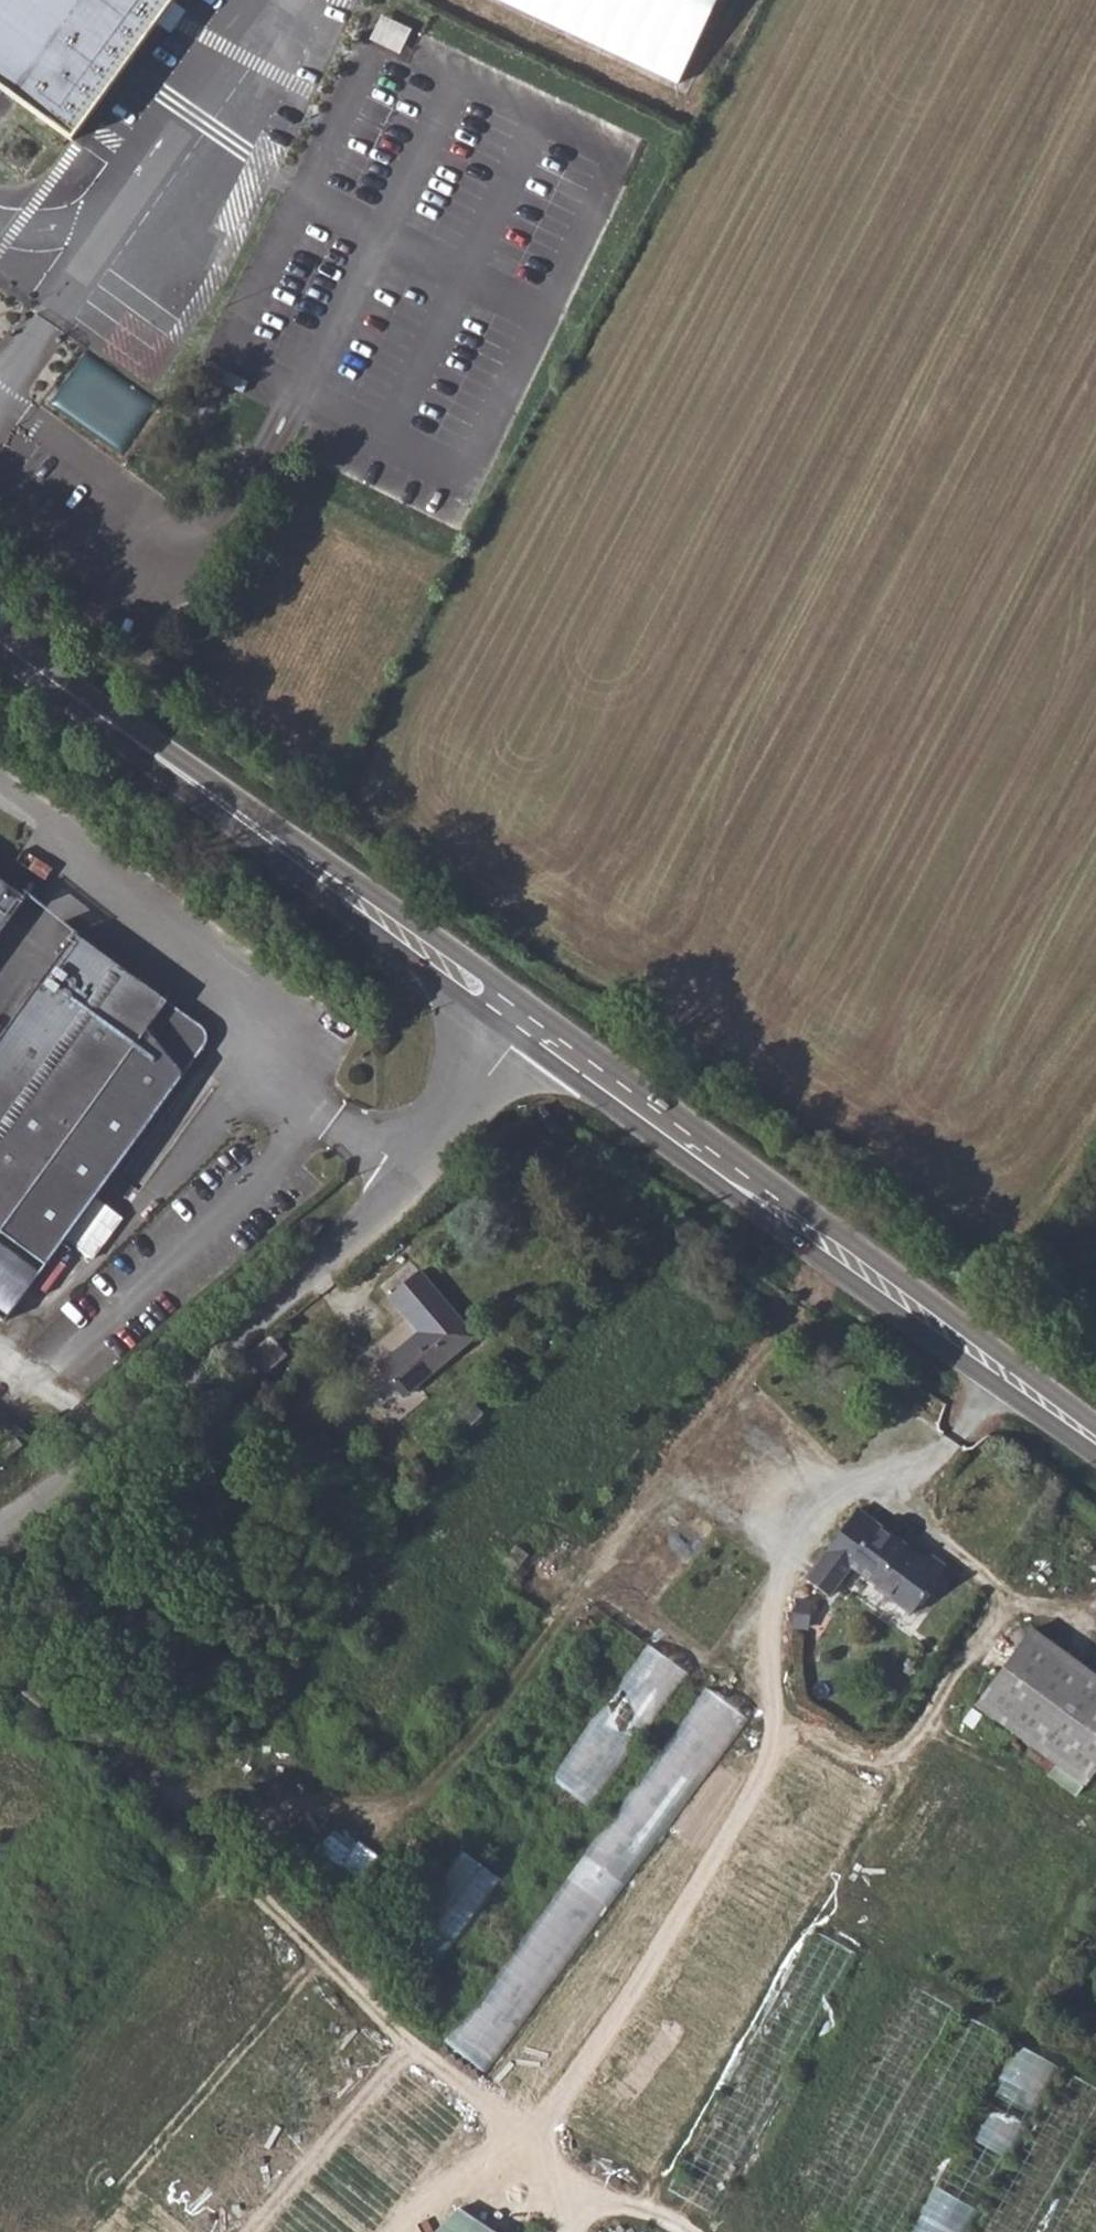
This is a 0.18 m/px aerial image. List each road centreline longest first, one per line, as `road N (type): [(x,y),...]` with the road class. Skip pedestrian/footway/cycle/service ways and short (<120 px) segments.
road 1 (unclassified): [(0,1533),(391,1201),(530,1030)]
road 2 (secondary): [(530,1030),(1095,1433)]
road 3 (secondary): [(0,645),(530,1030)]

